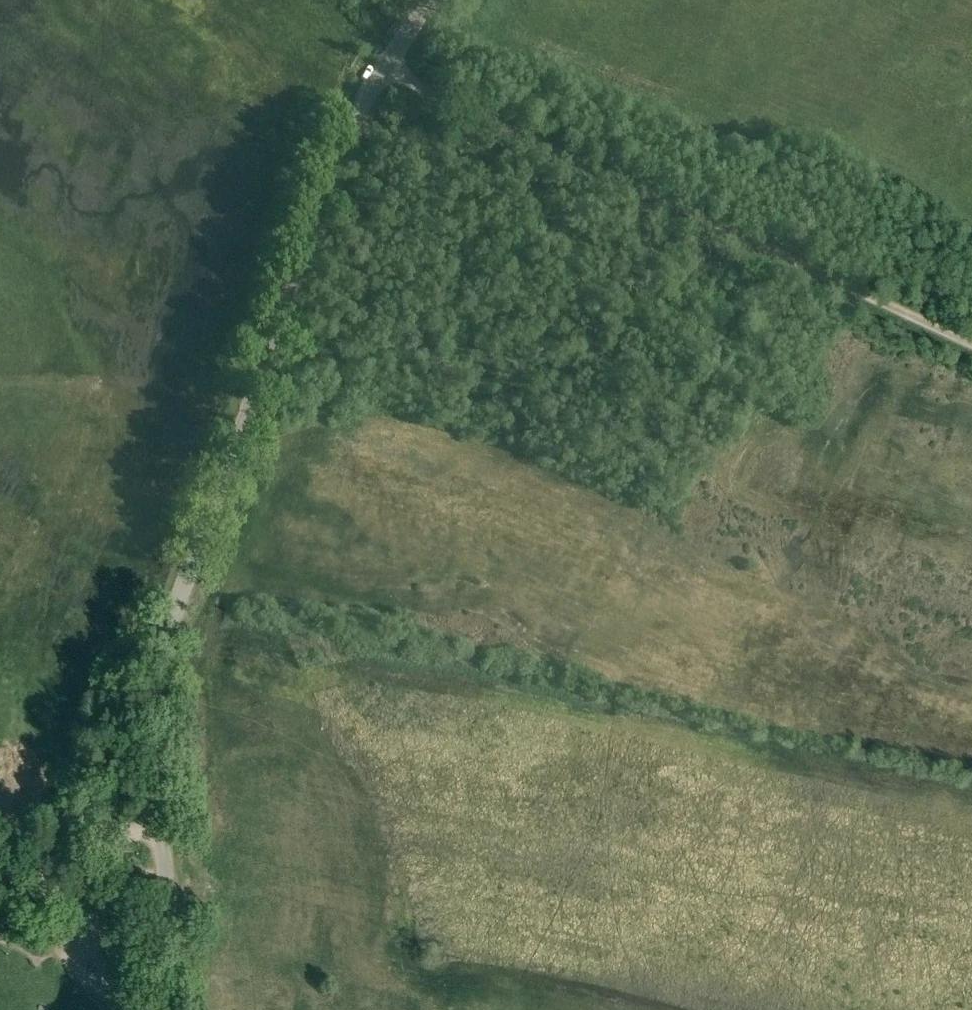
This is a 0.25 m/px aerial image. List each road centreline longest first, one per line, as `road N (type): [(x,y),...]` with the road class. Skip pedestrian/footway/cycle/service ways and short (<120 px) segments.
road 1 (unclassified): [(161,1009),(165,858),(156,806),(164,686),(255,380),(377,72),(432,0)]
road 2 (track): [(971,338),(377,72)]
road 3 (track): [(0,909),(156,806)]

